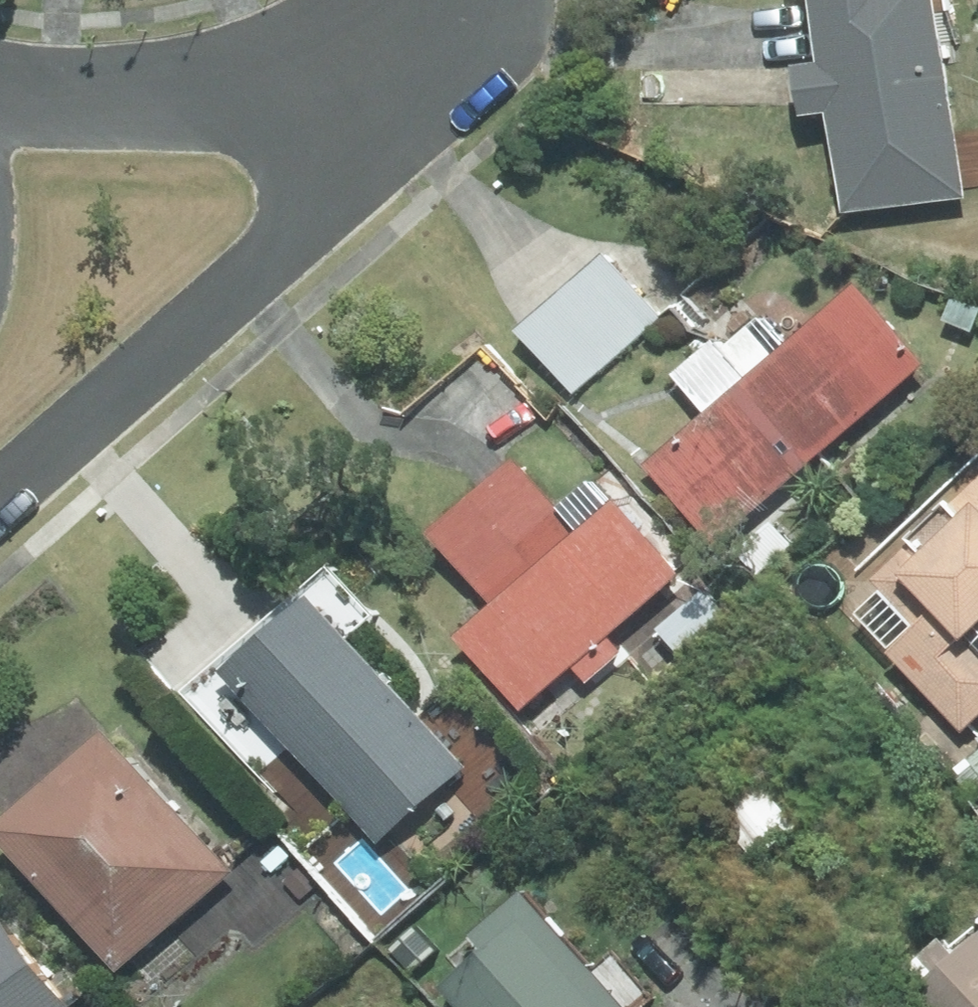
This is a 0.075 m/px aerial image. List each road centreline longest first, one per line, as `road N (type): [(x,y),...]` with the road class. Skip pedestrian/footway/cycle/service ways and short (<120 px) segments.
road 1 (residential): [(377,41),(362,111),(300,229),(0,493)]
road 2 (residential): [(0,94),(79,101),(173,96),(377,41)]

